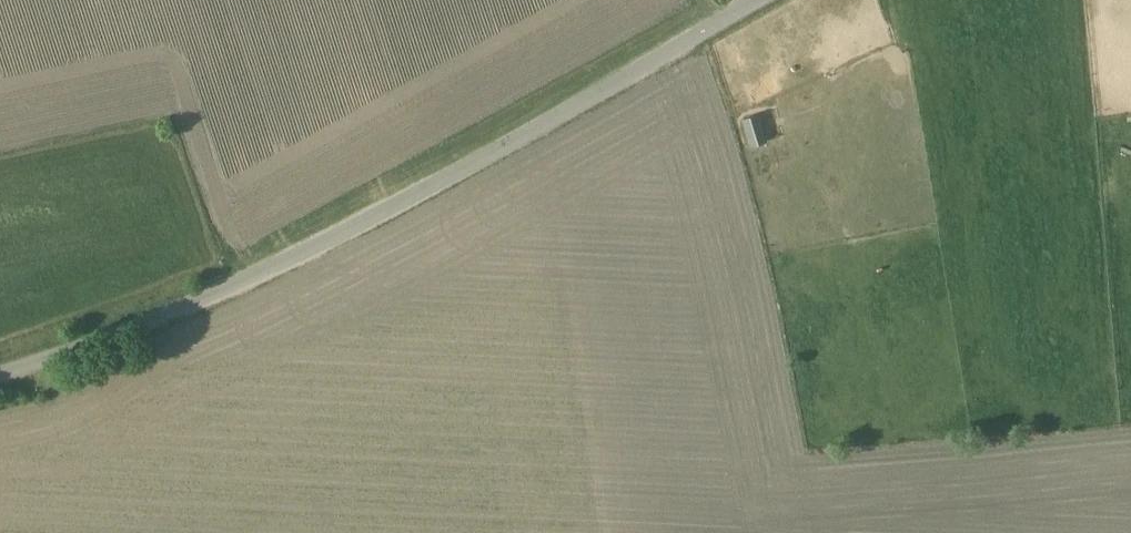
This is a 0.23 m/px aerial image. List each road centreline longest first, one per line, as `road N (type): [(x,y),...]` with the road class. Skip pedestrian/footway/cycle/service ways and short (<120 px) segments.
road 1 (unclassified): [(0,383),(265,278),(505,152),(758,0)]

